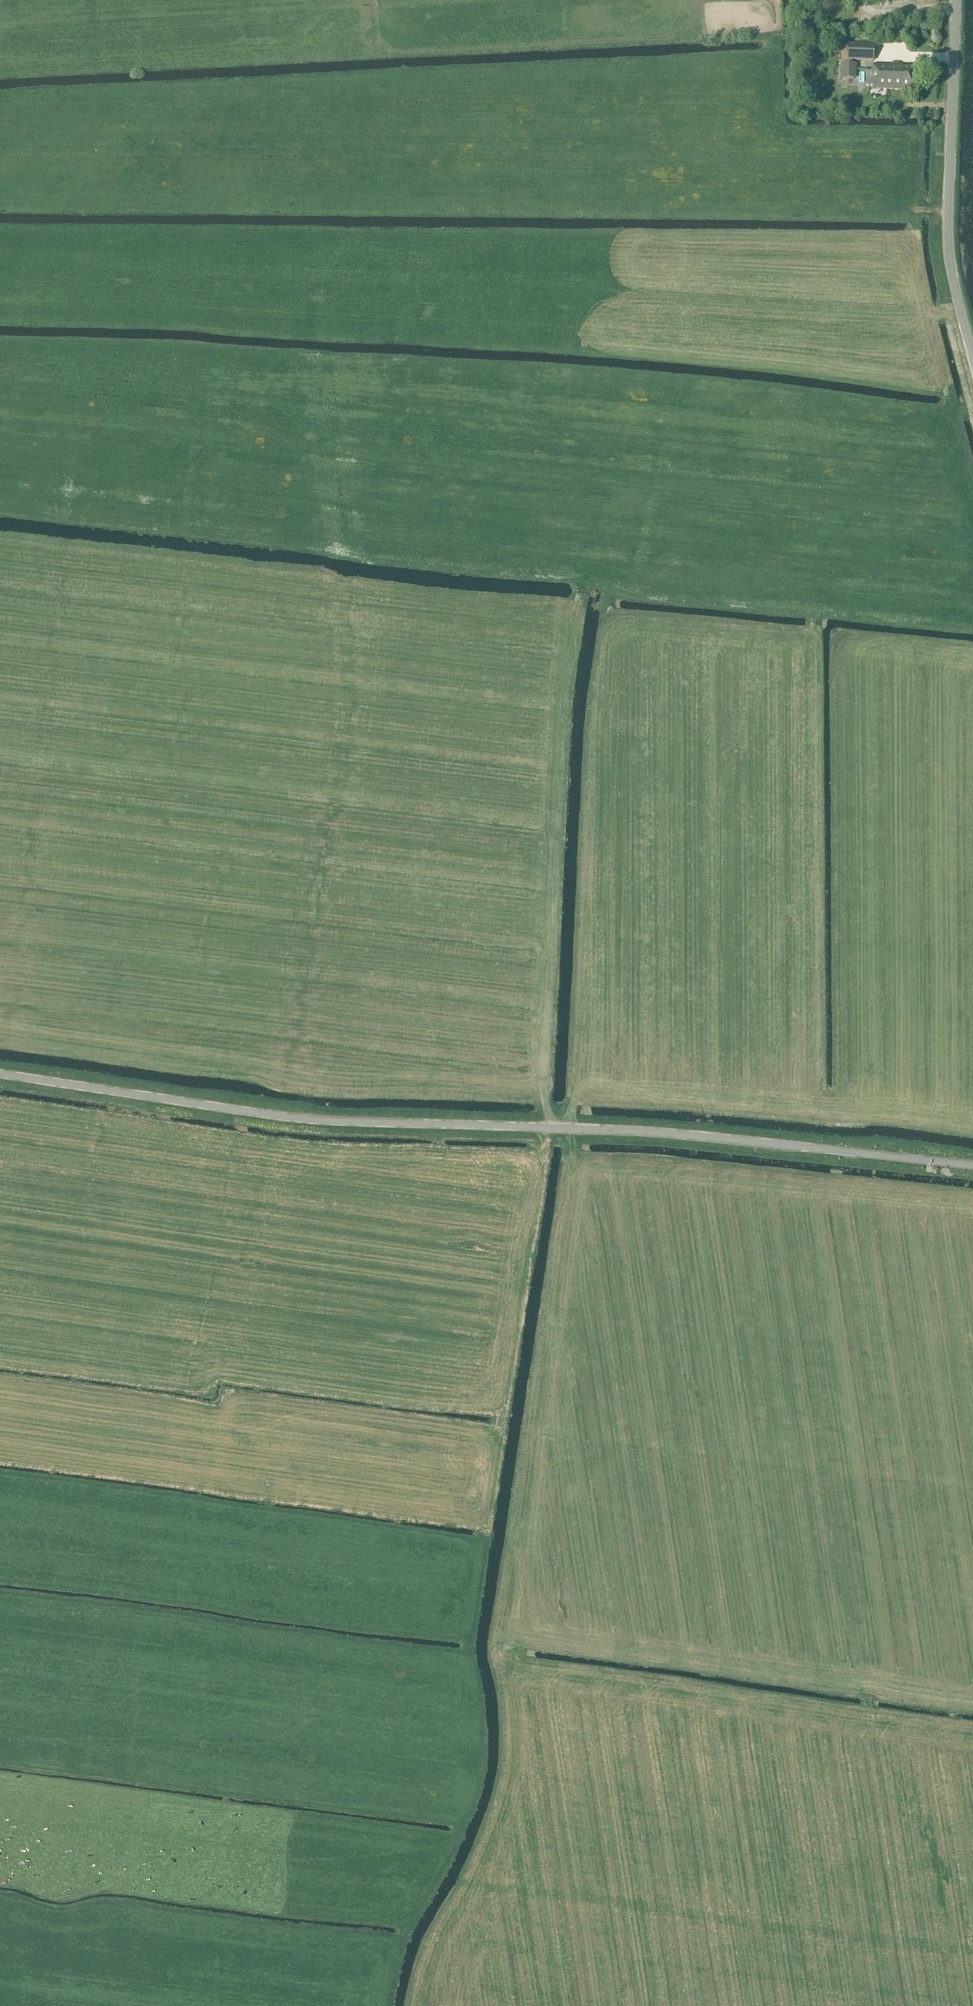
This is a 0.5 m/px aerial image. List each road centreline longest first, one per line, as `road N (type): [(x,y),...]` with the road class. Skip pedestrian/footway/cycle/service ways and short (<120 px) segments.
road 1 (tertiary): [(972,1169),(719,1143),(350,1127),(0,1076)]
road 2 (tertiary): [(972,374),(948,278),(945,230),(954,0)]

